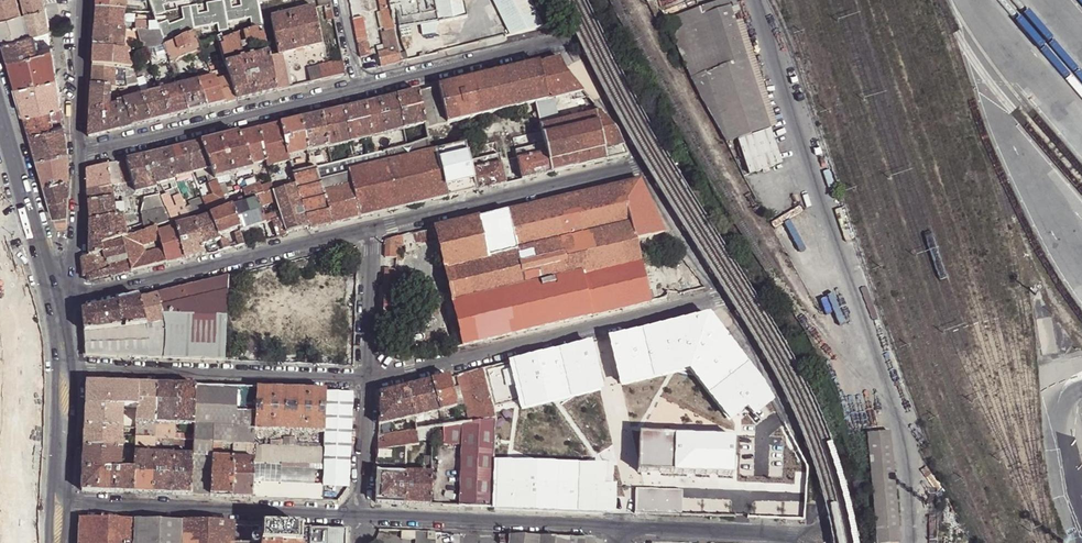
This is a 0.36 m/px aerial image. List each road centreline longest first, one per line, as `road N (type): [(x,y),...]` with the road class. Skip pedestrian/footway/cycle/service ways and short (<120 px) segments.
road 1 (residential): [(85,0),(80,155),(358,88)]
road 2 (residential): [(737,290),(366,381)]
road 3 (residential): [(50,307),(372,229)]
road 4 (residential): [(56,505),(363,519)]
road 5 (residential): [(366,381),(60,368)]
road 6 (residential): [(372,229),(657,159)]
road 7 (residential): [(737,290),(796,387),(835,508),(822,539)]
road 8 (residential): [(363,519),(629,530)]
road 9 (residential): [(358,88),(589,30)]
road 10 (residential): [(629,530),(822,539)]
road 11 (tertiary): [(14,317),(25,360),(24,504)]
road 12 (tertiary): [(50,307),(0,131)]
road 13 (residential): [(657,159),(737,290)]
road 14 (residential): [(372,229),(366,381)]
road 15 (residential): [(657,159),(589,30)]
road 16 (residential): [(366,381),(363,519)]
road 17 (tertiary): [(56,505),(60,368)]

